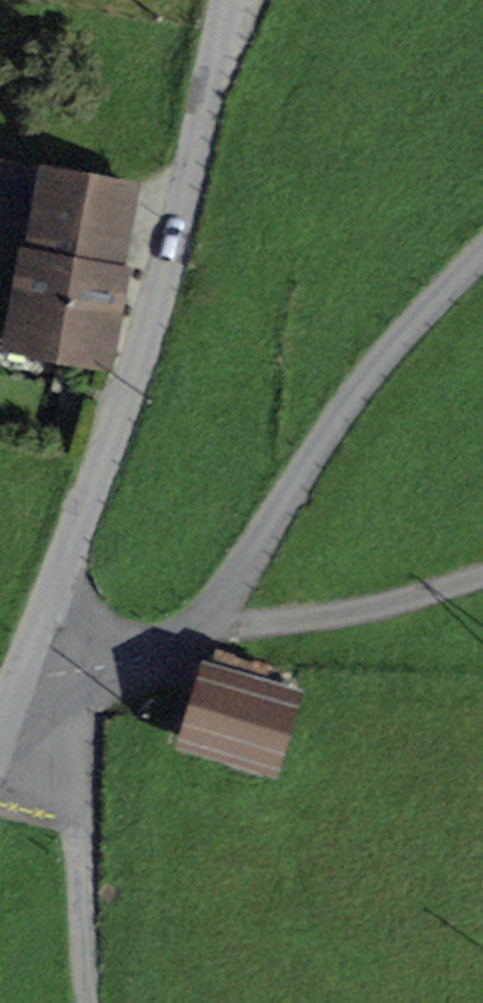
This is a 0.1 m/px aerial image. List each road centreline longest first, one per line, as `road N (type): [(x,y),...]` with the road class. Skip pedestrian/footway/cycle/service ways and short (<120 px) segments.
road 1 (residential): [(0,690),(152,331),(224,0)]
road 2 (unclassified): [(61,723),(202,633),(359,386),(482,257)]
road 3 (unclassified): [(61,723),(99,776),(70,883),(83,1002)]

